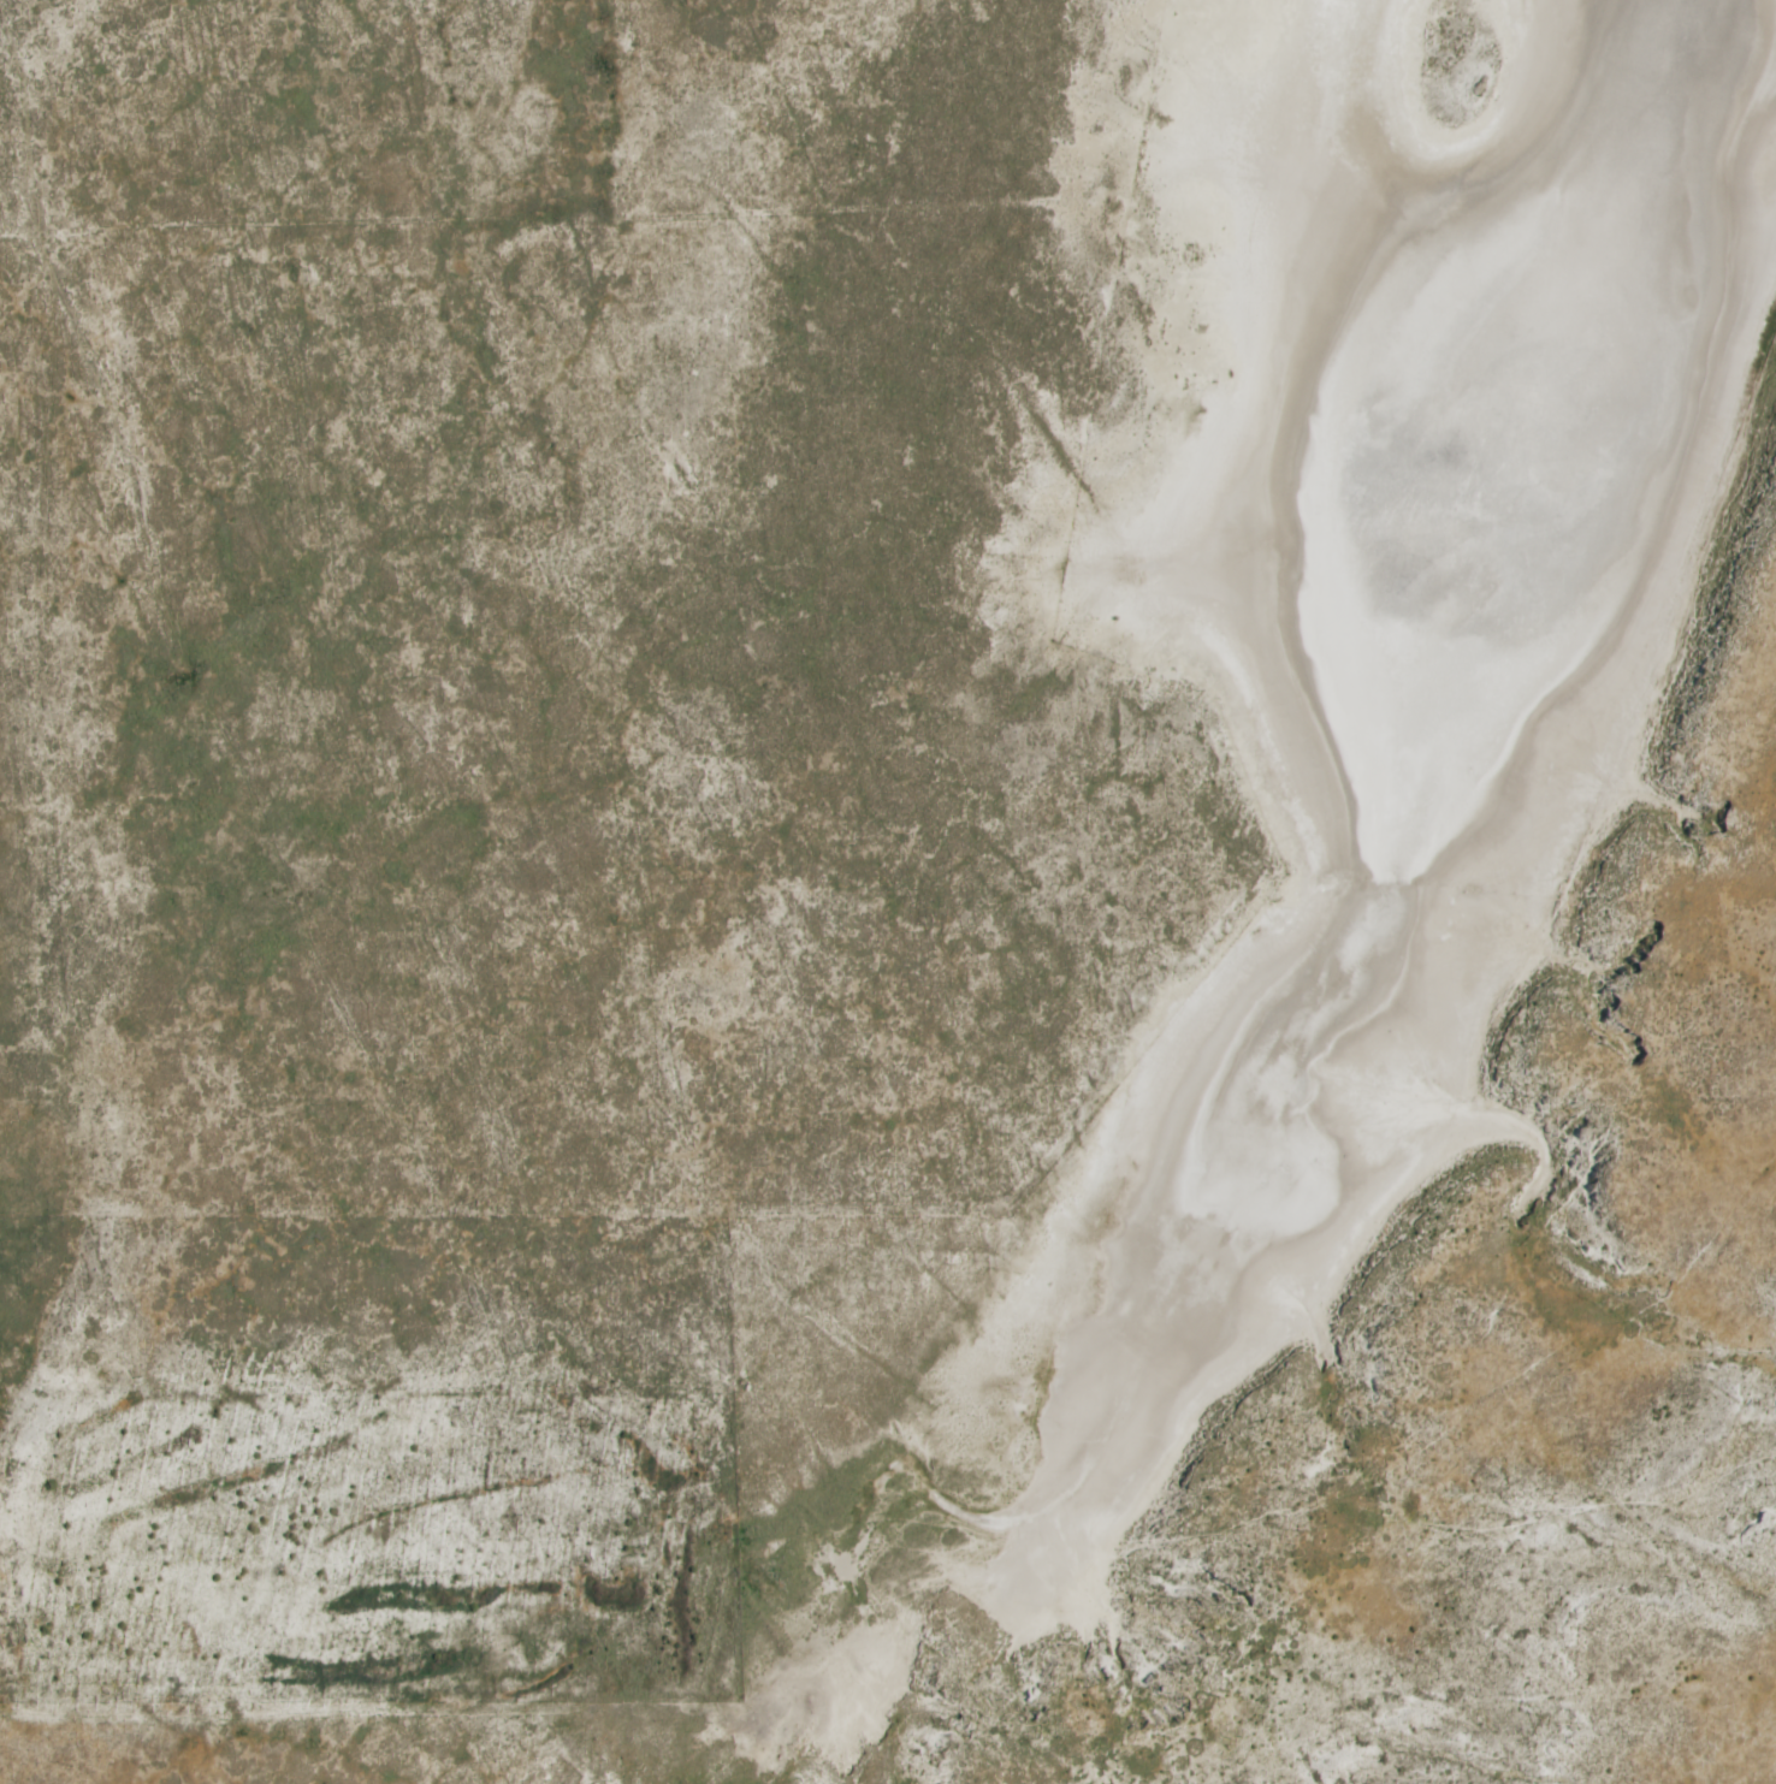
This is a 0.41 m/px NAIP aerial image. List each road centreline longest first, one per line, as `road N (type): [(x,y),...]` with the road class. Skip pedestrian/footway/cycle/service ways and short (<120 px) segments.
road 1 (track): [(106,1607),(130,1557),(284,1447),(467,1361),(608,1361),(706,1434),(730,1489),(718,1552),(669,1600),(479,1669),(296,1663),(118,1625),(106,1607)]
road 2 (track): [(383,1513),(280,1592),(436,1612),(498,1596),(517,1552),(519,1519),(492,1504),(437,1496),(383,1513)]
road 3 (track): [(280,1592),(130,1557)]

